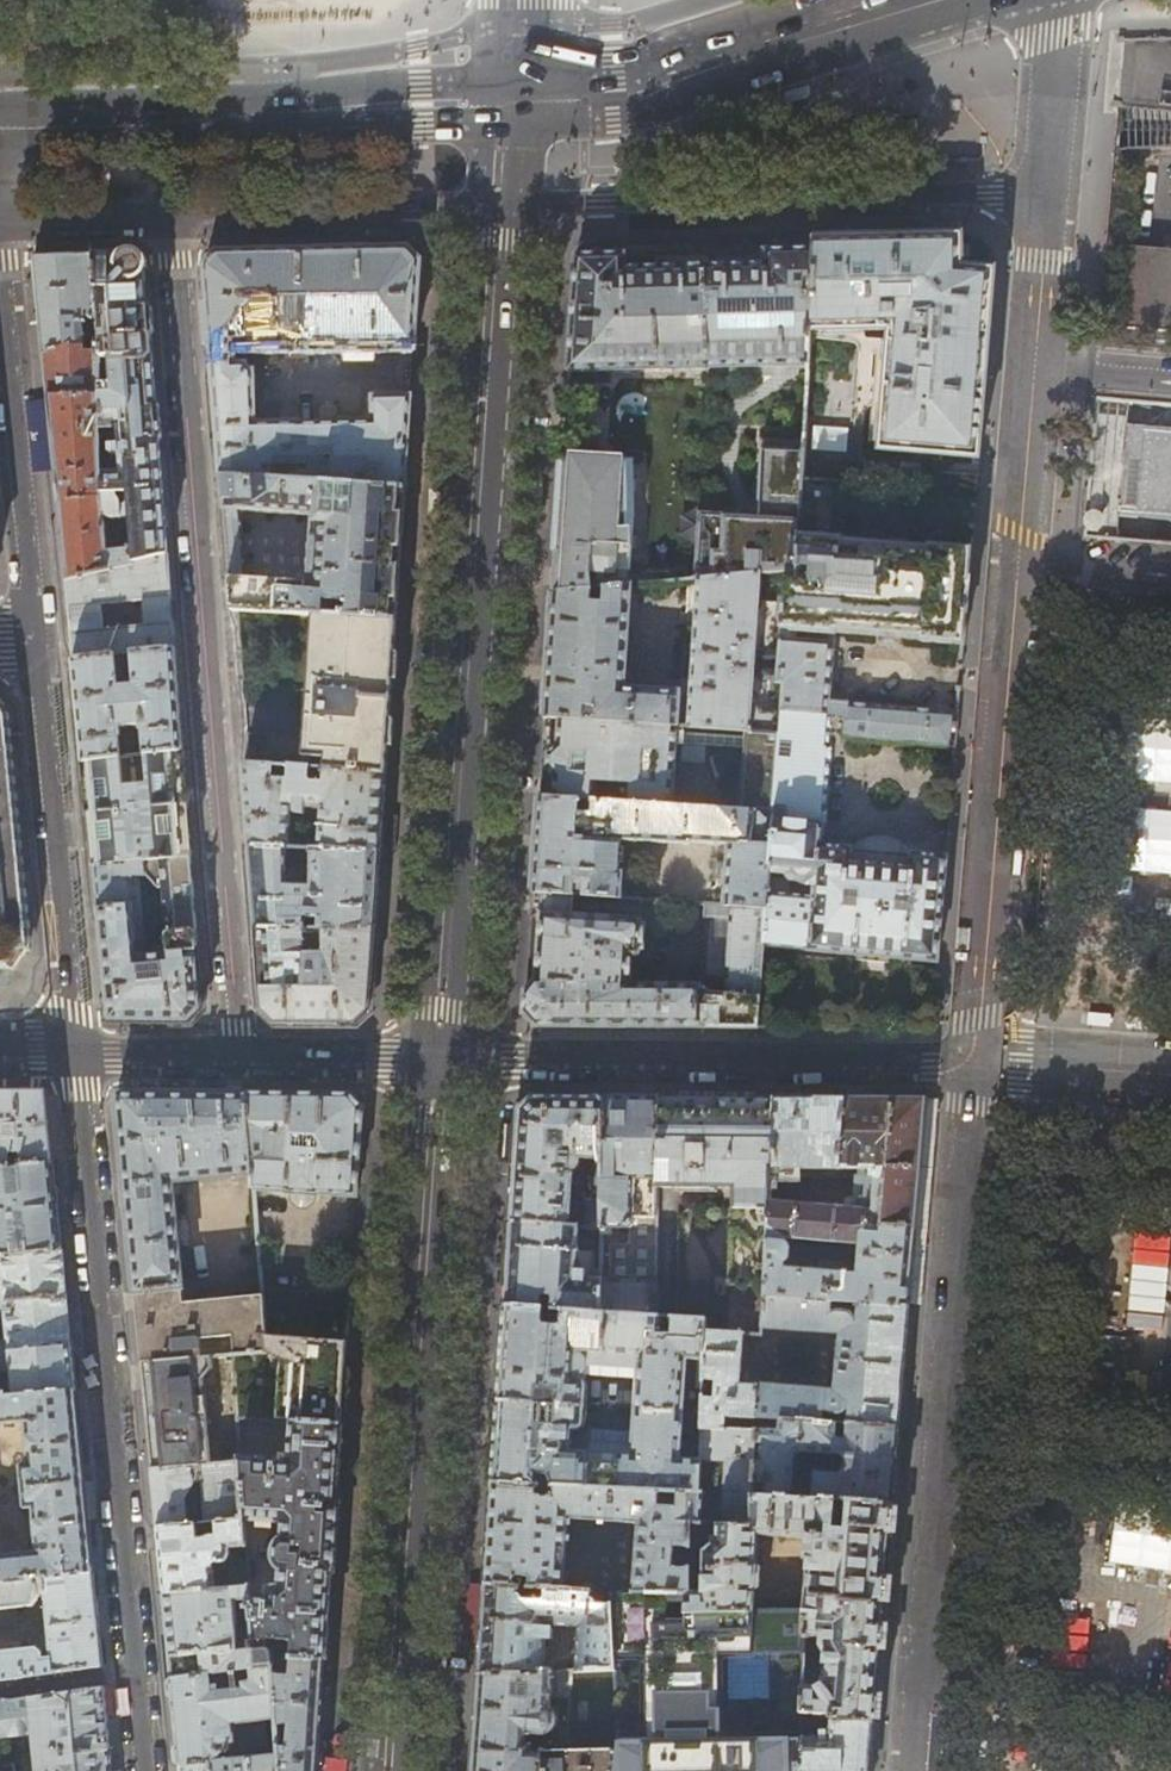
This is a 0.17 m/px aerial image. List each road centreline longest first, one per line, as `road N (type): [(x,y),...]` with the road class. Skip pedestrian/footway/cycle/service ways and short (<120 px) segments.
road 1 (residential): [(1046,194),(974,1066)]
road 2 (tertiary): [(444,1061),(503,204)]
road 3 (residential): [(169,212),(238,1058)]
road 4 (residential): [(78,1054),(143,1770)]
road 5 (tertiary): [(398,1770),(444,1061)]
road 6 (residential): [(974,1066),(914,1770)]
road 7 (residential): [(503,204),(1046,194)]
road 8 (residential): [(974,1066),(444,1061)]
road 9 (primary): [(513,98),(0,119)]
road 10 (residential): [(37,643),(78,1054)]
road 11 (residential): [(0,243),(37,643)]
road 12 (primary): [(513,98),(609,83),(902,0)]
road 13 (residential): [(169,212),(503,204)]
road 14 (residential): [(444,1061),(238,1058)]
road 15 (residential): [(1170,1079),(974,1066)]
road 16 (residential): [(1054,0),(1046,194)]
road 17 (residential): [(0,220),(169,212)]
road 18 (residential): [(238,1058),(78,1054)]

